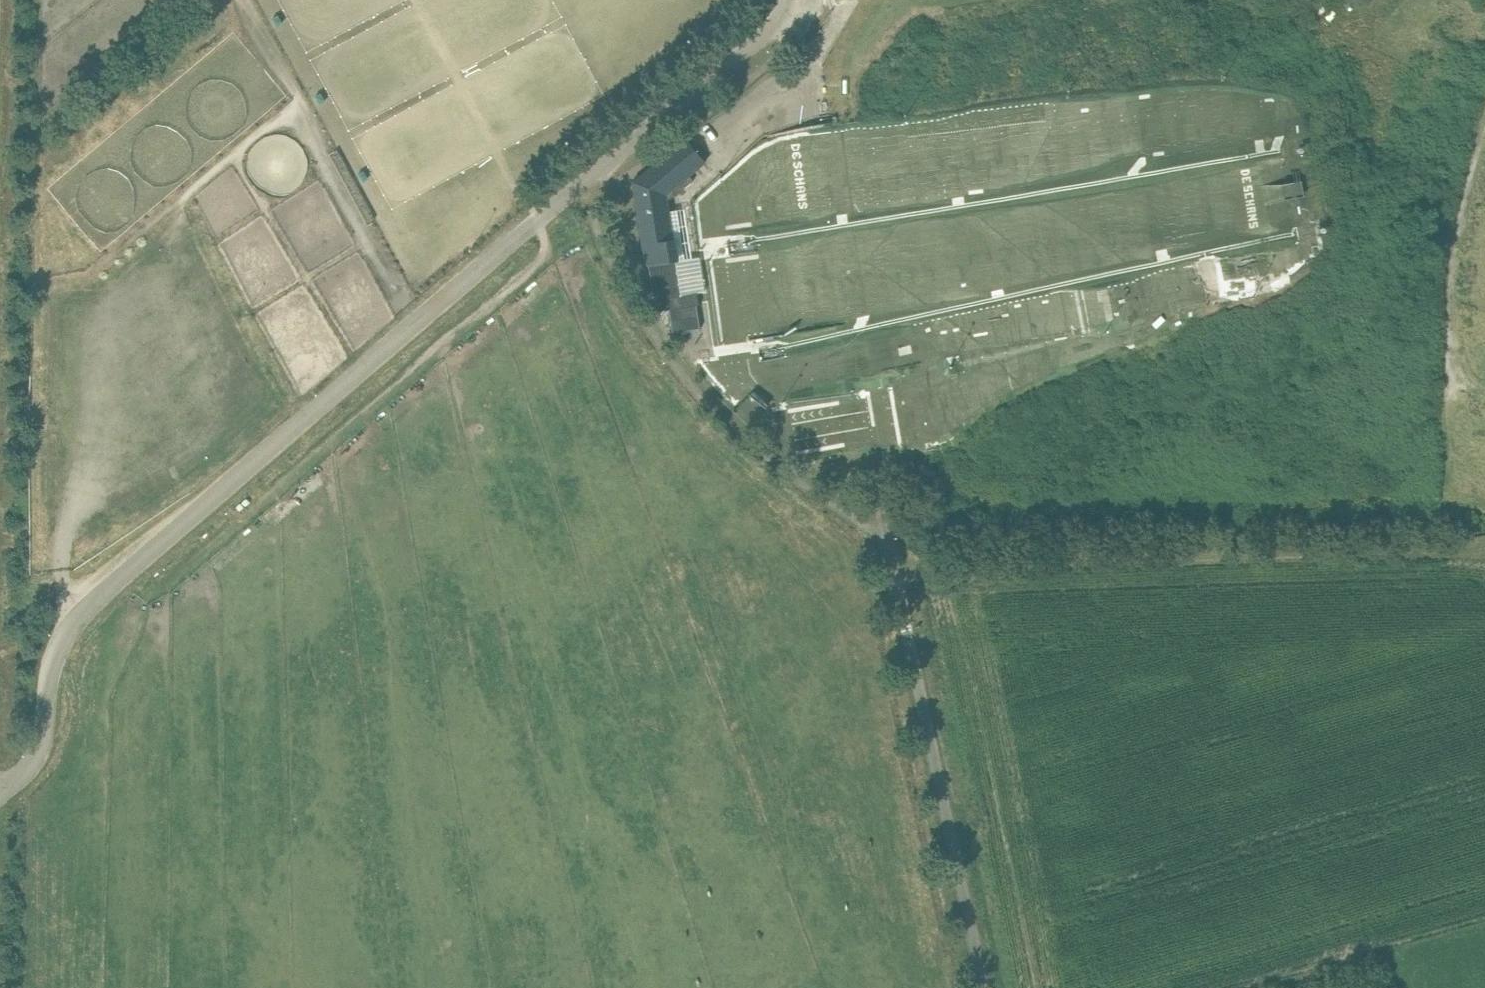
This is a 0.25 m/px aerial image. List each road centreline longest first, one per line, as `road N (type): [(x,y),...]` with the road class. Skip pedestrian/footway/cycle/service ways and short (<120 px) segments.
road 1 (unclassified): [(0,785),(28,766),(42,741),(49,675),(78,616),(326,399),(801,7),(800,0)]
road 2 (unclassified): [(984,987),(886,537)]

